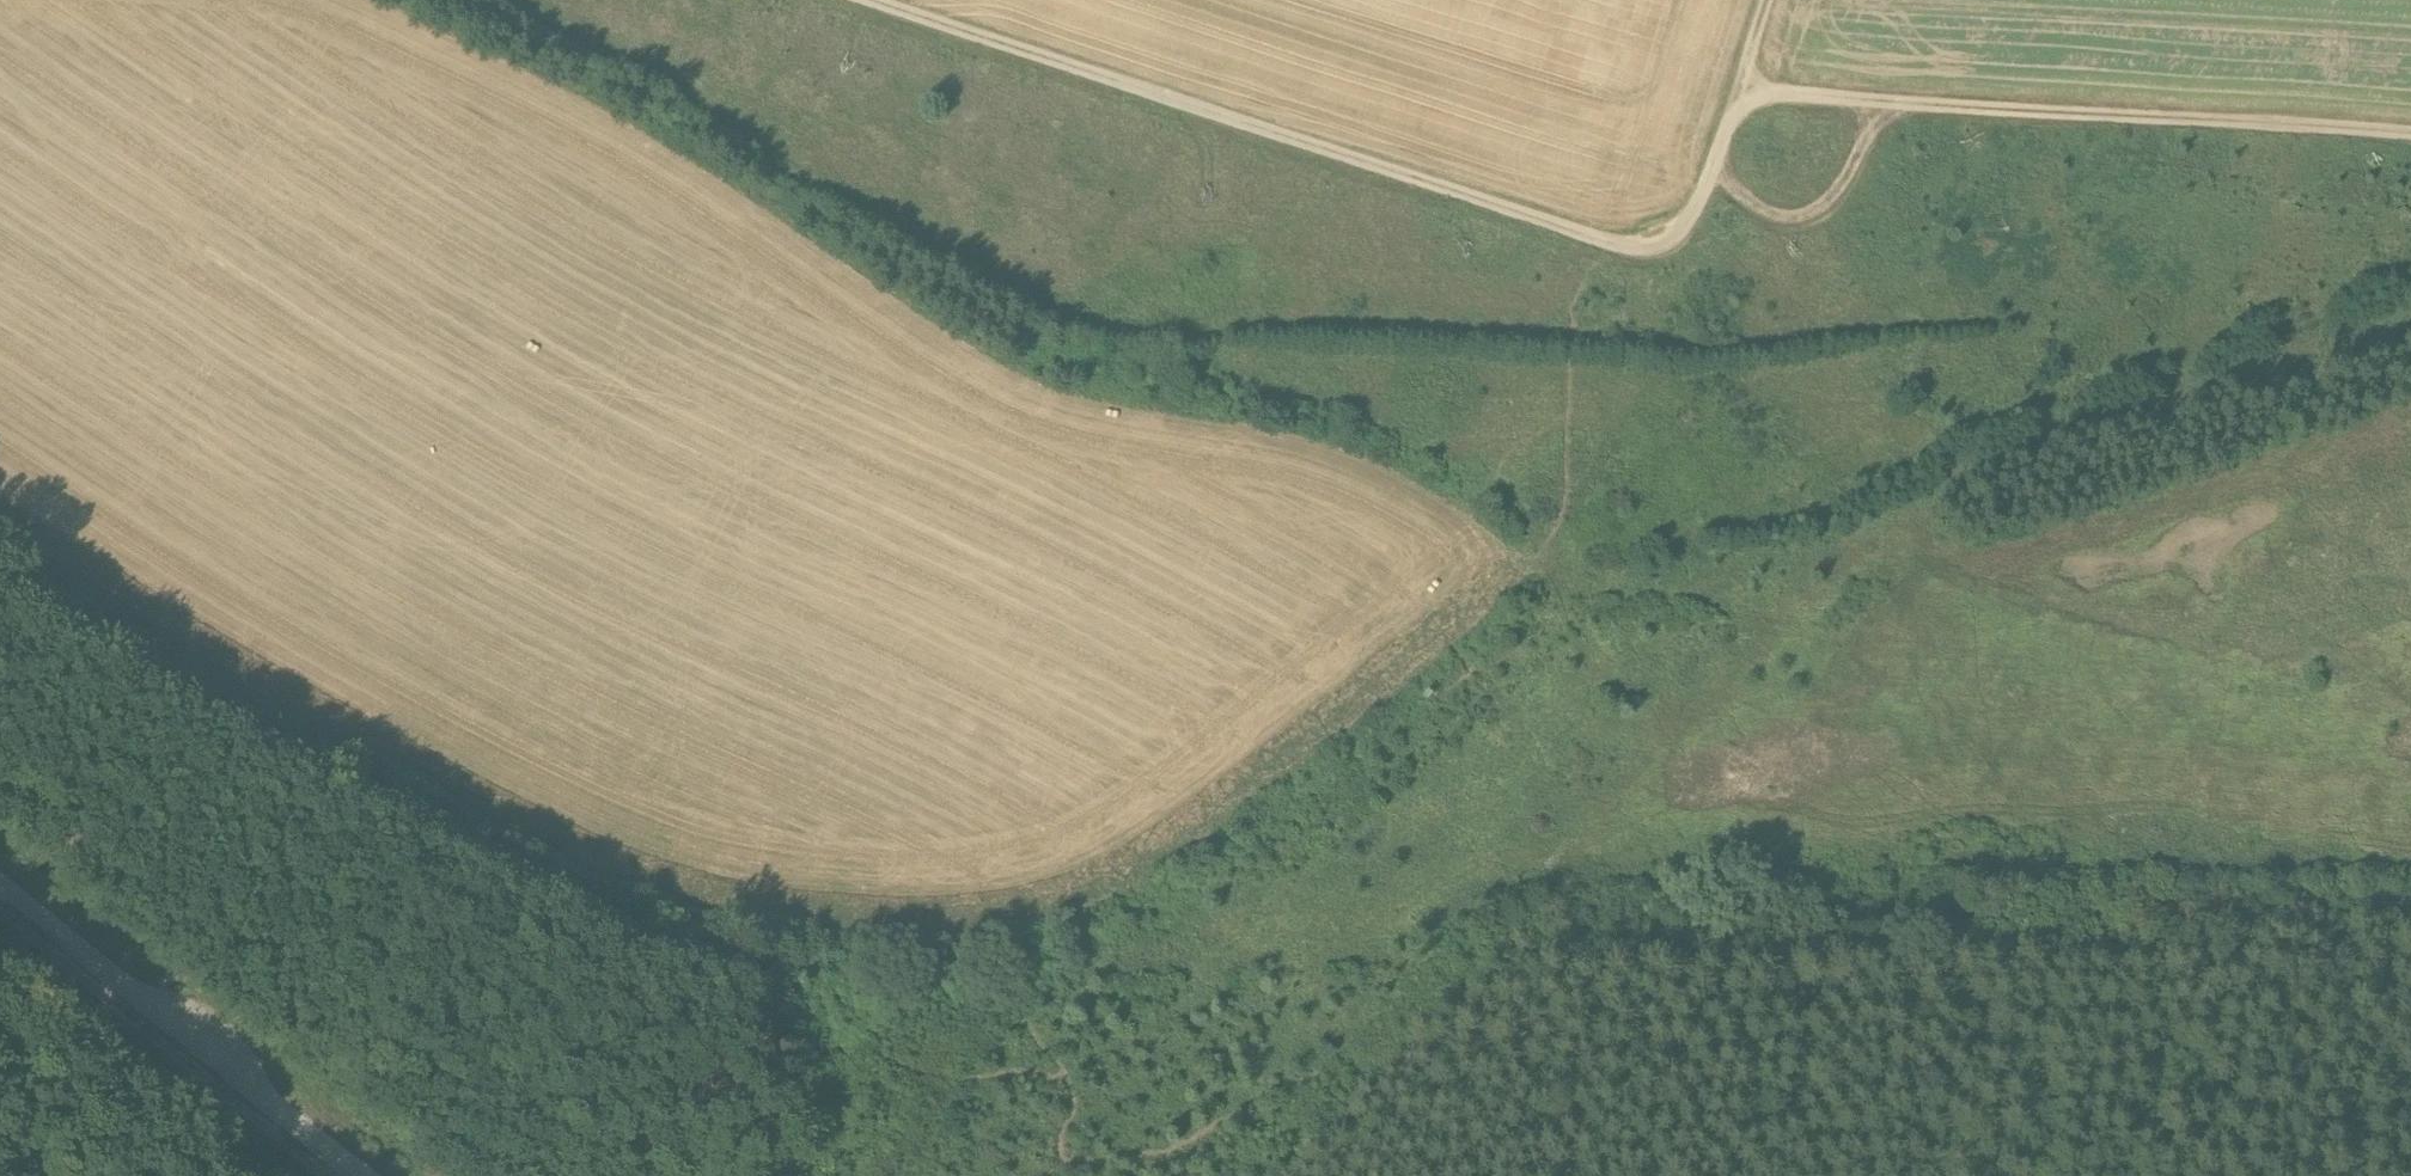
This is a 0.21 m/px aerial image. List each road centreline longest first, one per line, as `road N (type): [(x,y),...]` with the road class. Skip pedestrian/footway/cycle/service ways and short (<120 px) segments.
road 1 (track): [(1767,0),(1685,229),(1641,253),(859,0)]
road 2 (track): [(2410,143),(1735,95)]
road 3 (track): [(357,1175),(0,891)]
road 4 (track): [(1712,166),(1749,209),(1776,222),(1818,215),(1845,186),(1866,107)]

